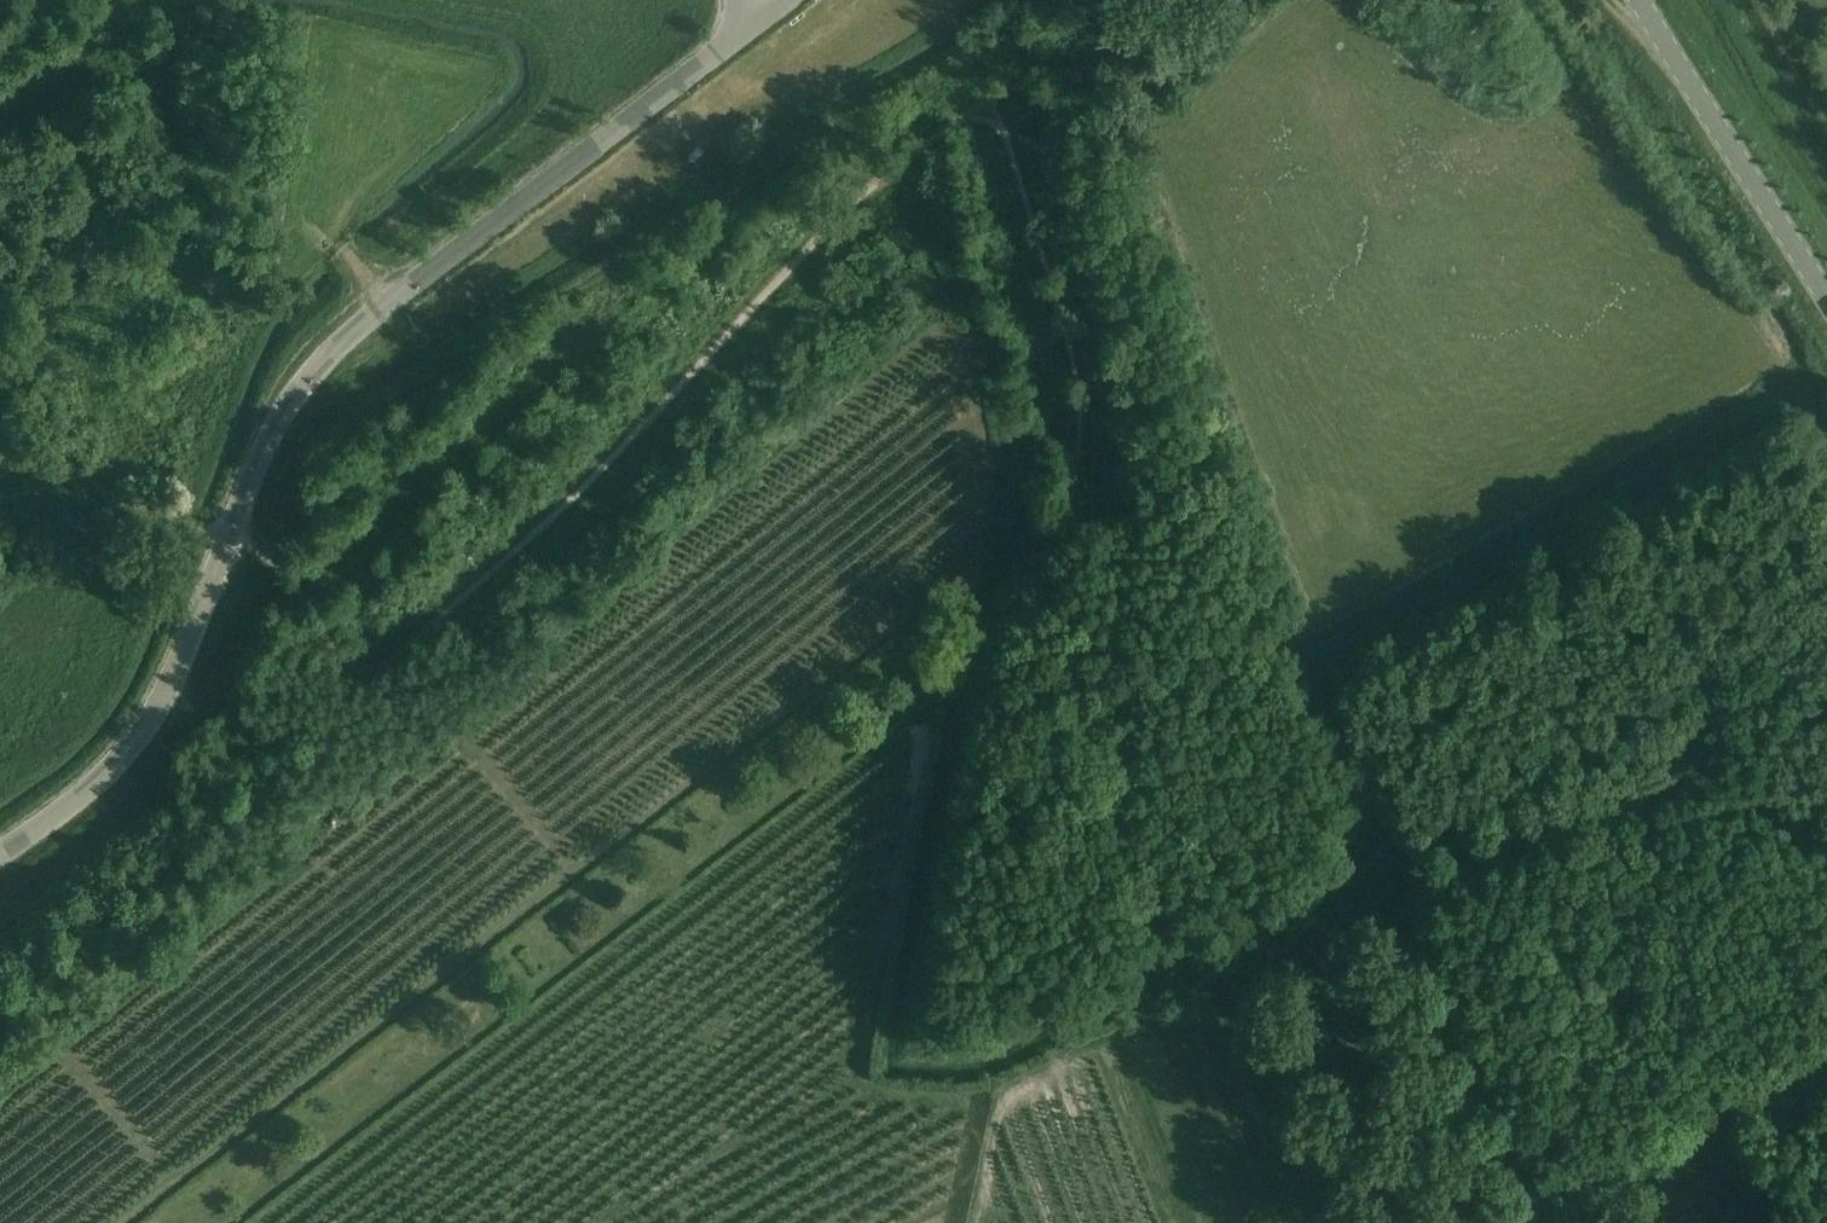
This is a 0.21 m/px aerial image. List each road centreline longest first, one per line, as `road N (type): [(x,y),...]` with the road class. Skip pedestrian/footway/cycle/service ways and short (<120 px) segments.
road 1 (secondary): [(0,855),(119,767),(184,663),(291,408),(352,333),(502,228),(774,13)]
road 2 (secondary): [(1826,291),(1642,0)]

